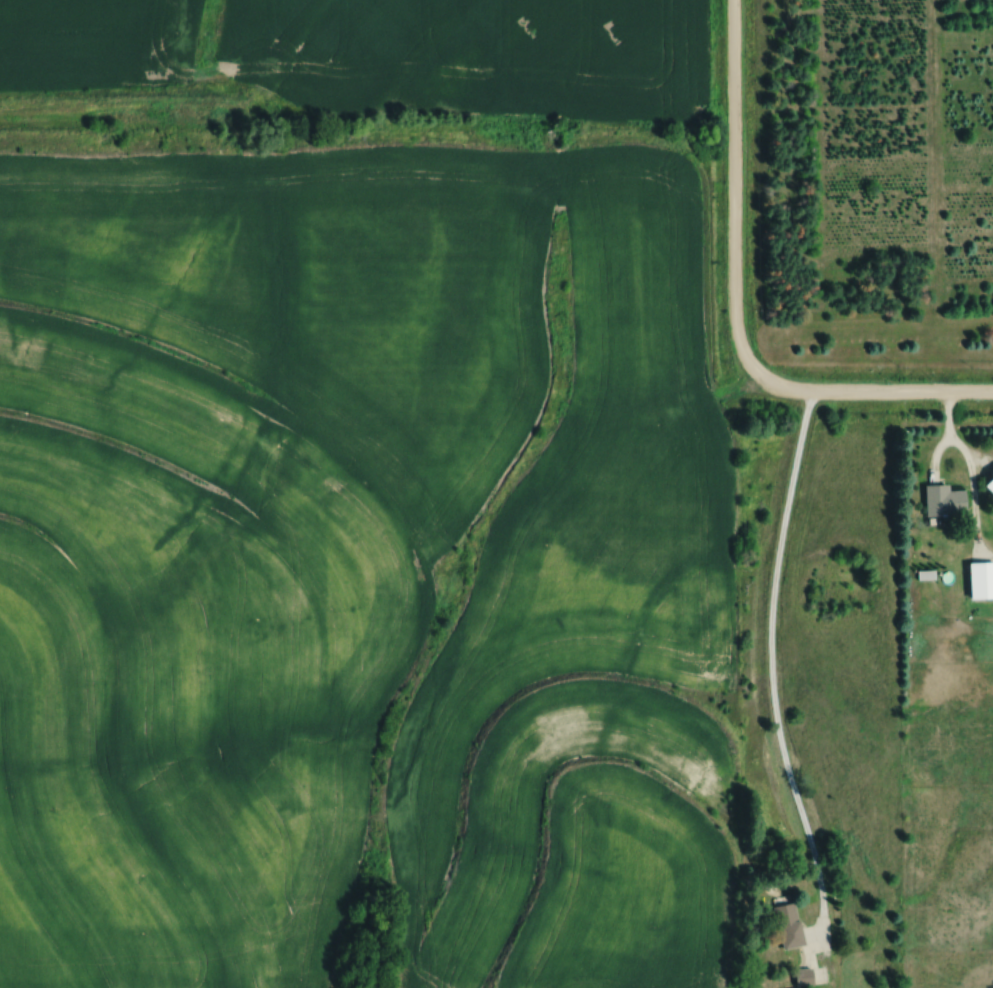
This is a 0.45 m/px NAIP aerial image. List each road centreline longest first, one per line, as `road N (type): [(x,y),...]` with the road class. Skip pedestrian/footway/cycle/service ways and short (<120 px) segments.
road 1 (residential): [(992,399),(831,396),(778,390),(748,373),(734,306),(733,0)]

